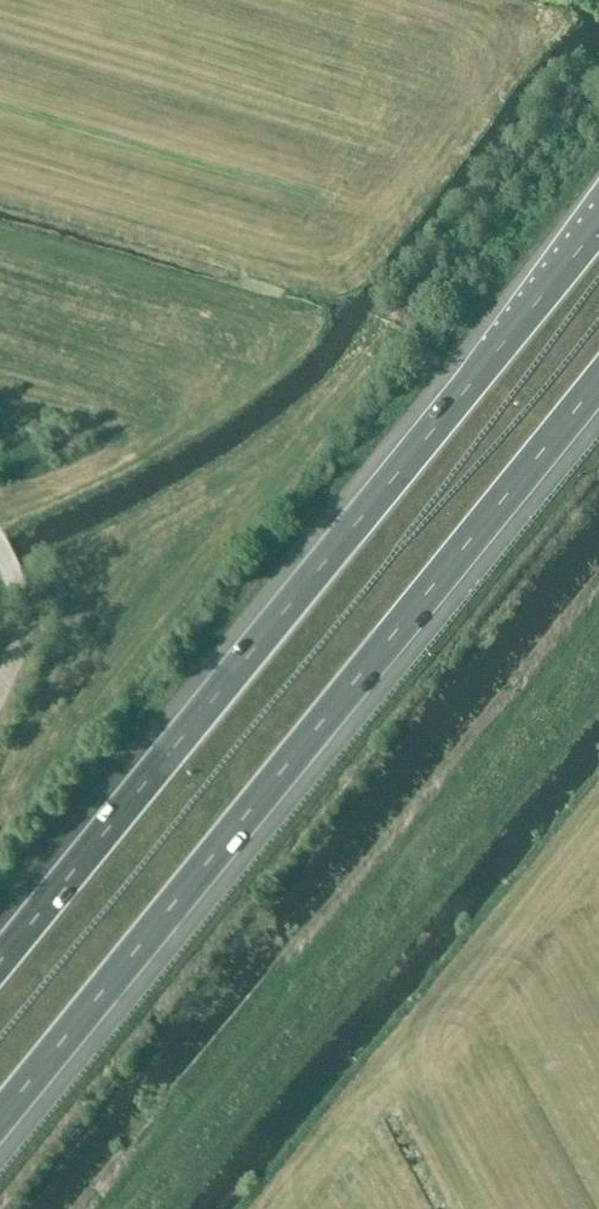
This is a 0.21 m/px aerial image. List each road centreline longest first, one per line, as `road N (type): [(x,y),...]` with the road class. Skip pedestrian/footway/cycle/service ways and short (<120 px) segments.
road 1 (motorway): [(598,224),(0,961)]
road 2 (motorway): [(0,1110),(598,375)]

